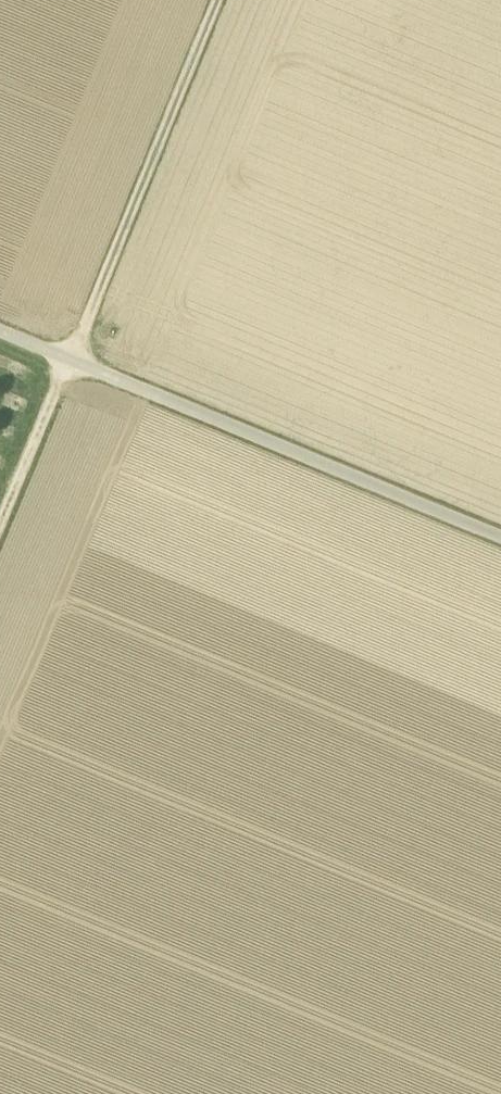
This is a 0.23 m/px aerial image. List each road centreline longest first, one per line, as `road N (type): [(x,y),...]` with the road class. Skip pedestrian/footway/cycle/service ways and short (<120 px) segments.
road 1 (track): [(0,531),(219,0)]
road 2 (track): [(500,537),(0,330)]

